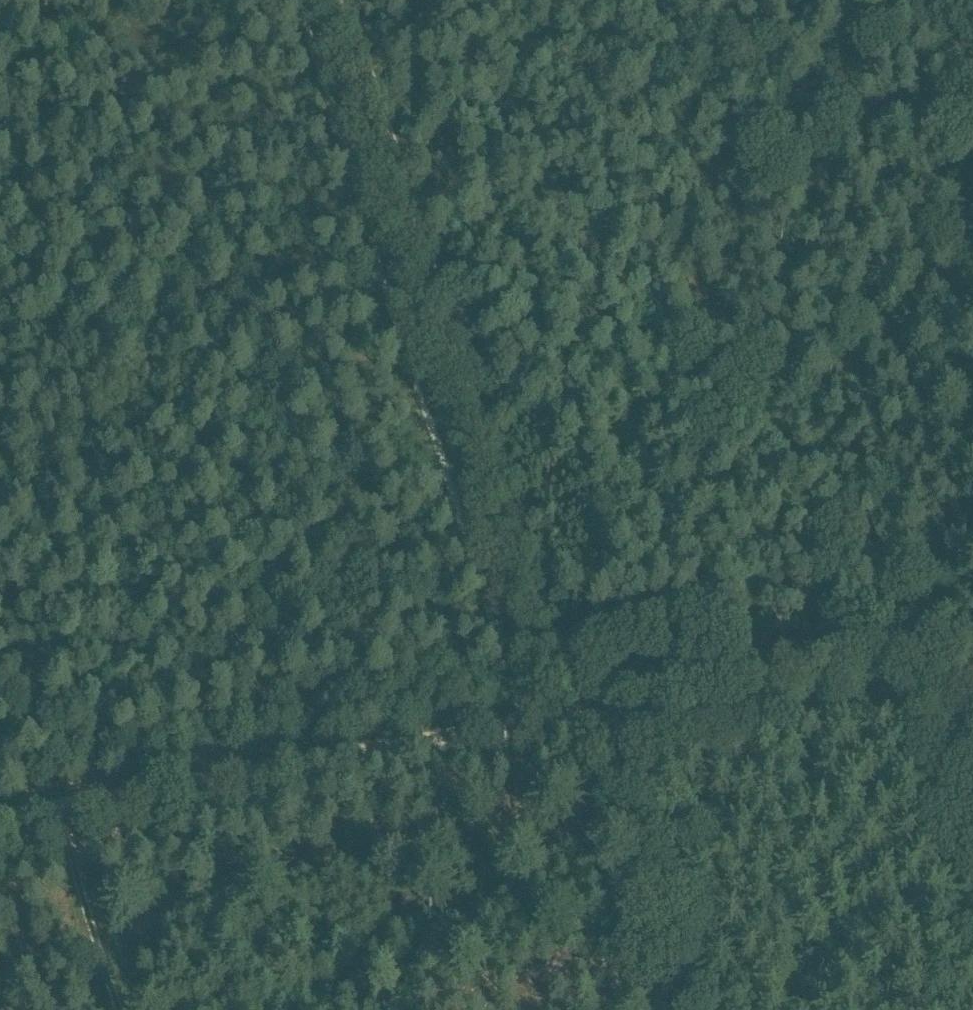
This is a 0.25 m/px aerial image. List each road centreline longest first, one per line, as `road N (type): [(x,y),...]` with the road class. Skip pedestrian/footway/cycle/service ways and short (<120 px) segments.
road 1 (track): [(571,711),(347,0)]
road 2 (track): [(0,816),(571,711)]
road 3 (track): [(571,711),(972,639)]
road 4 (track): [(694,1009),(599,707)]

